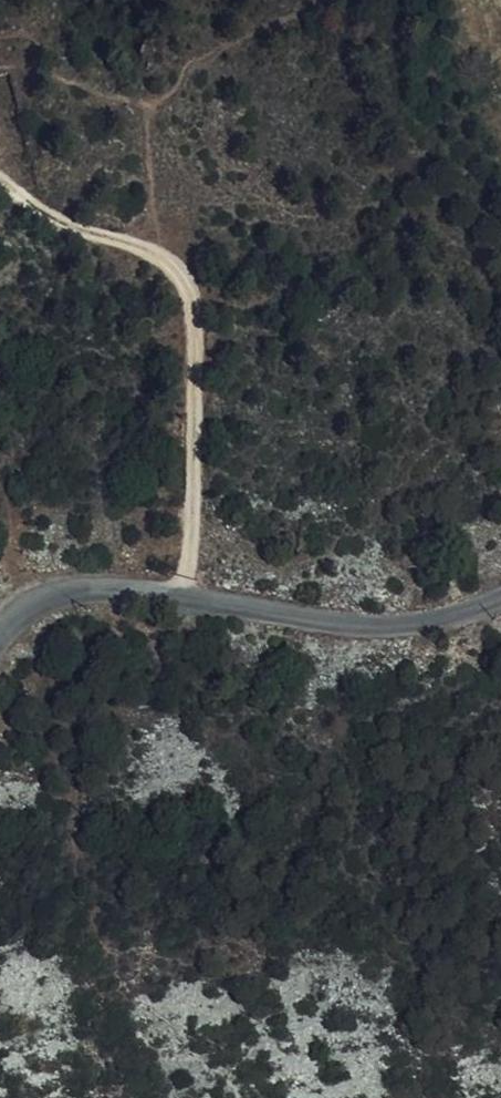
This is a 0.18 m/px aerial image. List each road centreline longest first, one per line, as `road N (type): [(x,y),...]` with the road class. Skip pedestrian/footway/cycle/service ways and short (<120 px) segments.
road 1 (track): [(0,183),(79,229),(128,239),(184,270),(200,336),(182,598)]
road 2 (unclassified): [(0,638),(37,599),(86,590),(367,625),(425,623),(500,599)]

